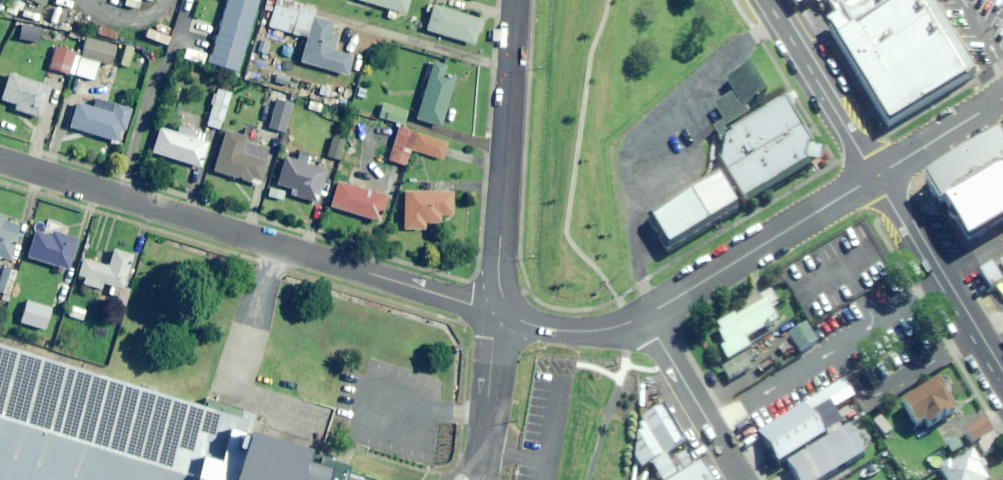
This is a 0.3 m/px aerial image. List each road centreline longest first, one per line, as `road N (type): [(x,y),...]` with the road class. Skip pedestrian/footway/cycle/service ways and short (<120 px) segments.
road 1 (residential): [(0,158),(514,315)]
road 2 (tertiary): [(515,0),(499,258),(514,315)]
road 3 (tertiary): [(874,175),(644,316)]
road 4 (residential): [(874,175),(1002,388)]
road 5 (residential): [(768,0),(874,175)]
road 6 (residential): [(644,316),(740,479)]
road 7 (residential): [(514,315),(497,338),(478,473)]
road 8 (tertiary): [(1002,94),(874,175)]
road 9 (tertiary): [(644,316),(578,330),(514,315)]

